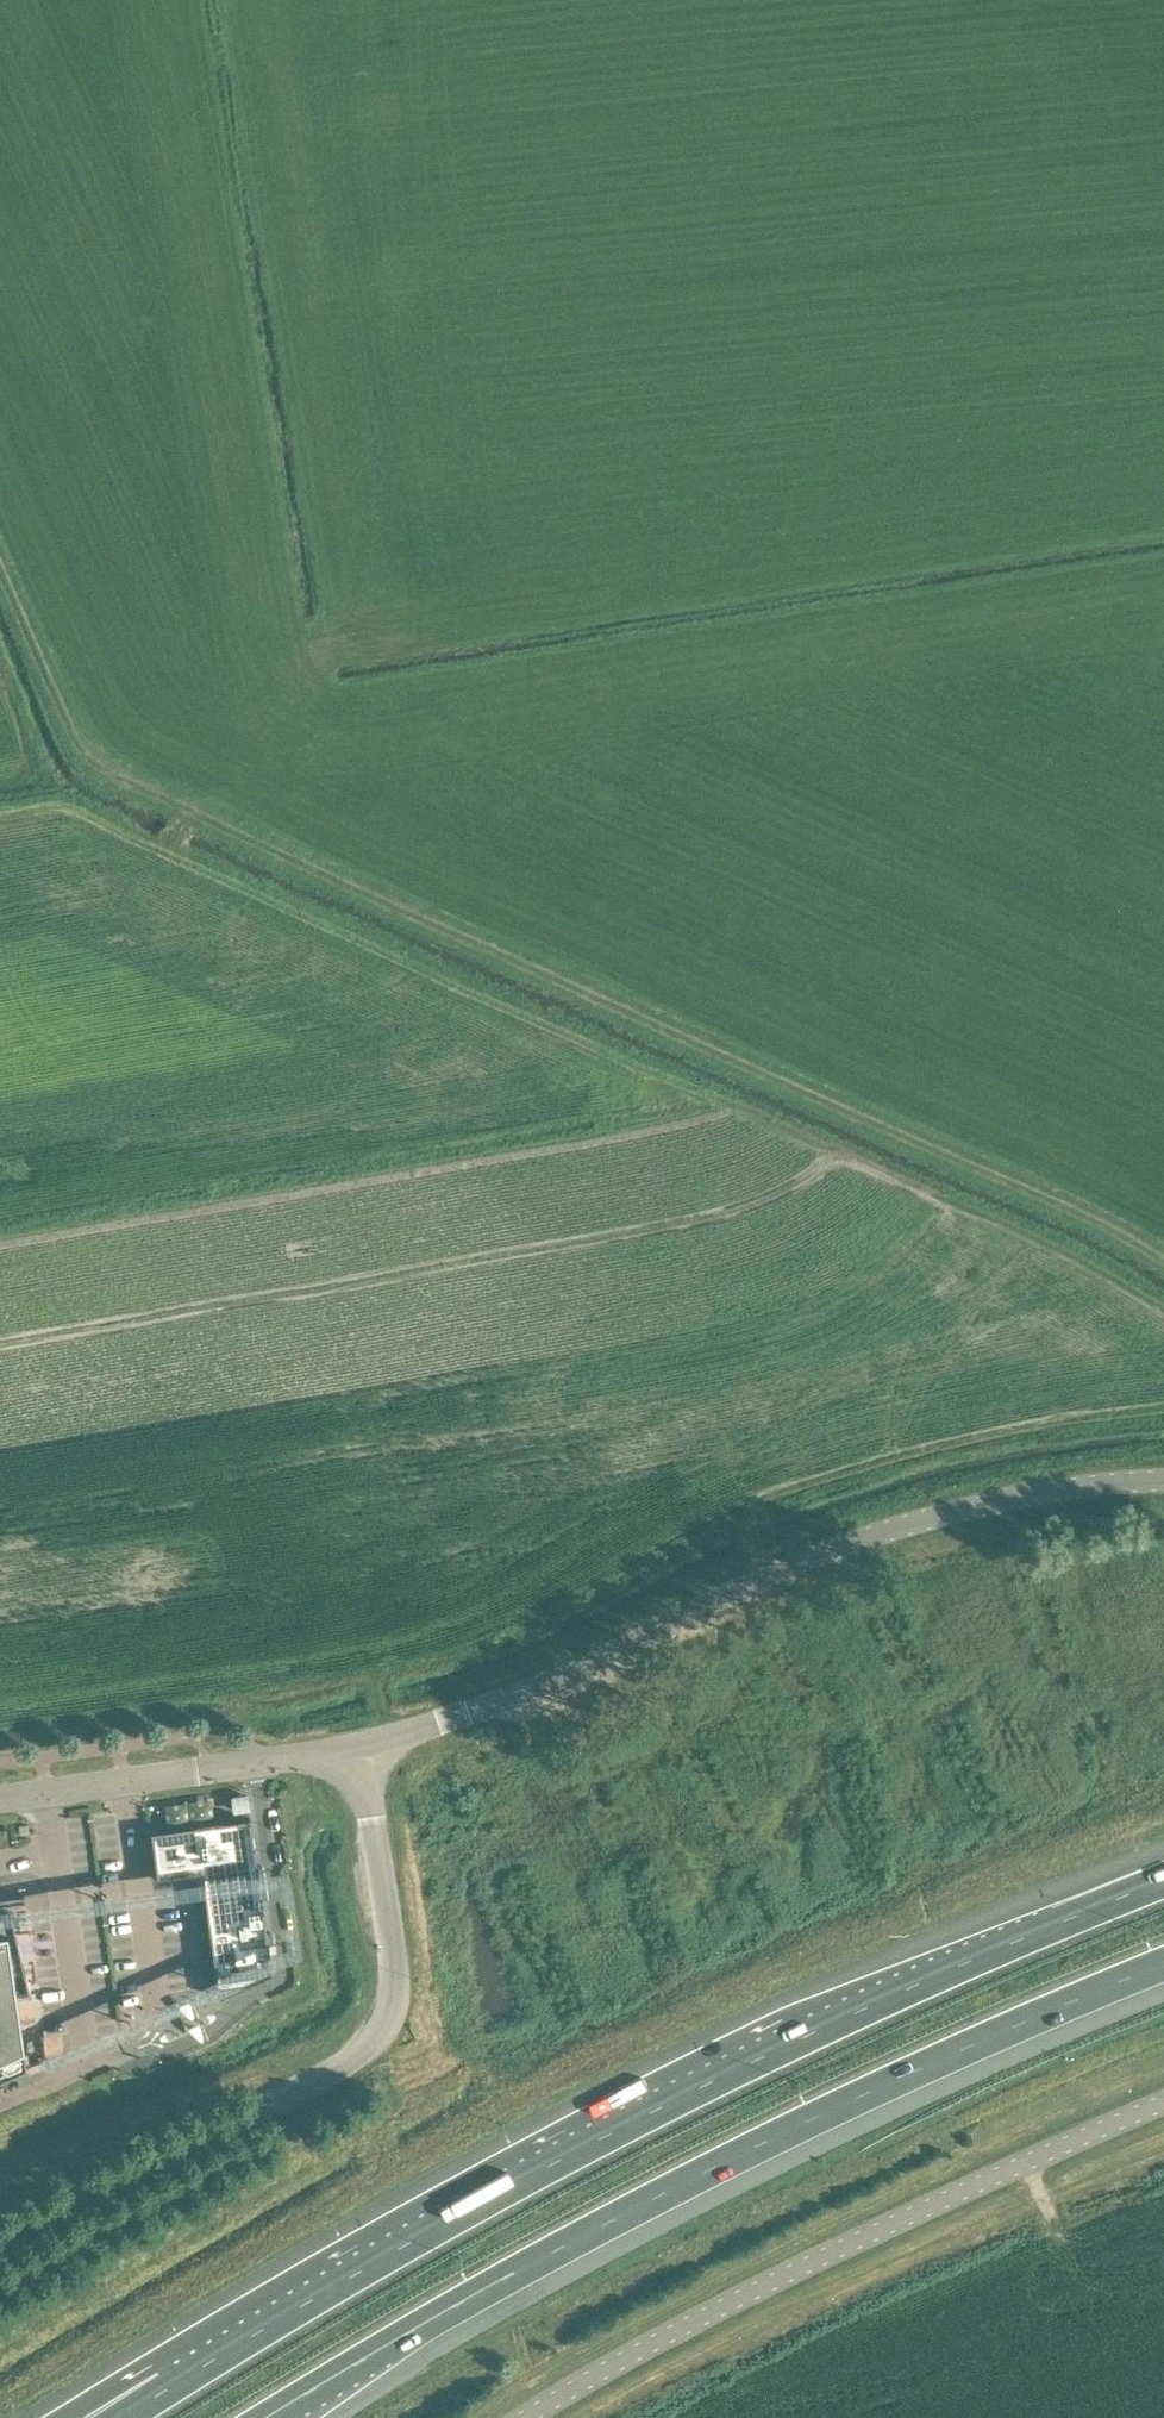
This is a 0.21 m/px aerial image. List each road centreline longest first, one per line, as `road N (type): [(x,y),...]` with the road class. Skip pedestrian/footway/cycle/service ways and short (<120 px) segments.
road 1 (motorway): [(1163,1883),(1045,1929),(594,2138),(182,2378)]
road 2 (motorway): [(269,2417),(513,2275),(828,2108),(1163,1964)]
road 3 (unclassified): [(359,1748),(467,1714),(825,1556),(914,1527),(1098,1491),(1163,1490)]
road 4 (unclassified): [(0,2241),(340,2067),(378,2035),(389,2016),(394,1969),(359,1748)]
road 5 (unclassified): [(532,2417),(637,2352),(895,2219),(1163,2104)]
road 6 (track): [(624,2417),(809,2313),(1163,2162)]
road 7 (unclassified): [(0,1800),(359,1748)]

